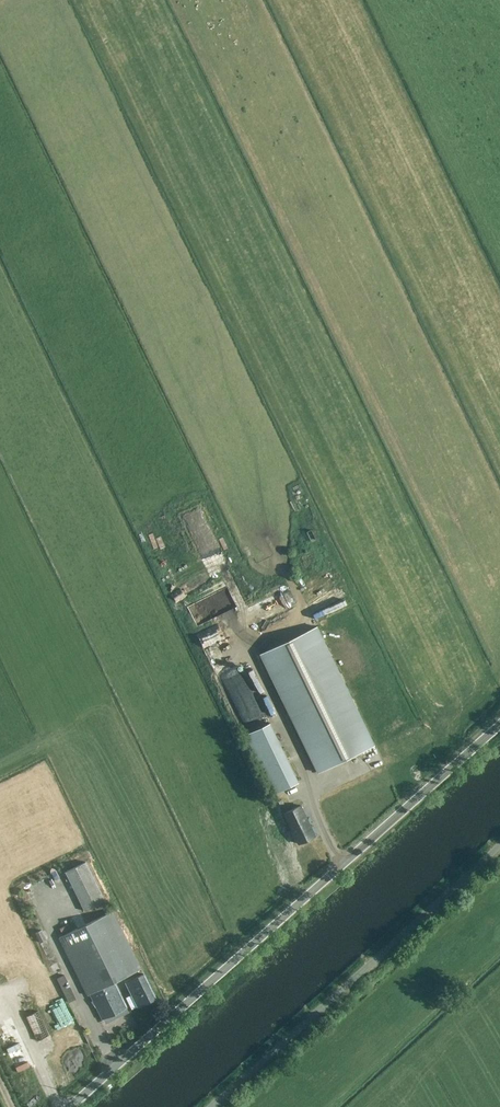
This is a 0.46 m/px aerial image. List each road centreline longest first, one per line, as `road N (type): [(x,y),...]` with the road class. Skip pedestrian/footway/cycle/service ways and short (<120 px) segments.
road 1 (unclassified): [(70,1106),(499,725)]
road 2 (track): [(210,1106),(499,845)]

